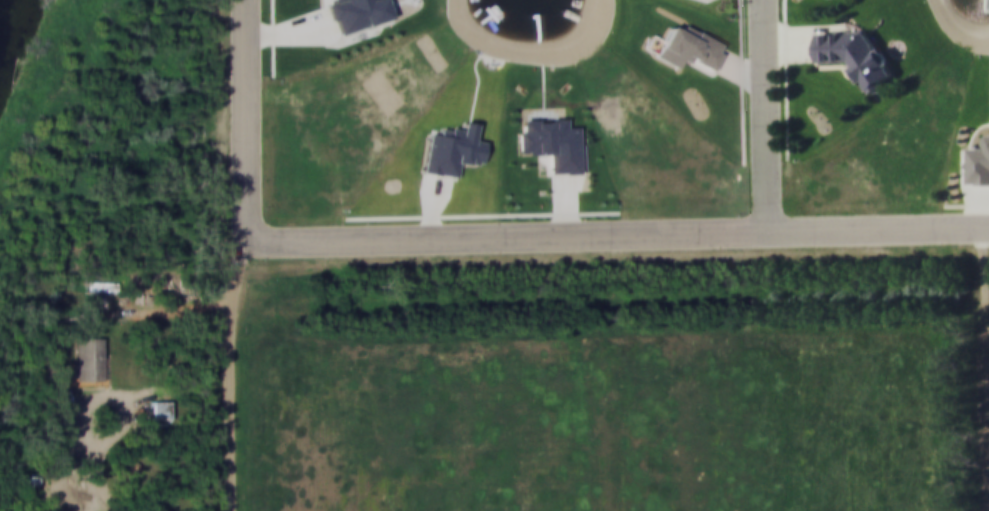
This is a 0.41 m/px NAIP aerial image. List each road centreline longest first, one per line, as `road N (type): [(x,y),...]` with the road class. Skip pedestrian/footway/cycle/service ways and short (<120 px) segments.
road 1 (residential): [(988,233),(248,246)]
road 2 (residential): [(240,0),(248,246)]
road 3 (residential): [(773,232),(770,0)]

